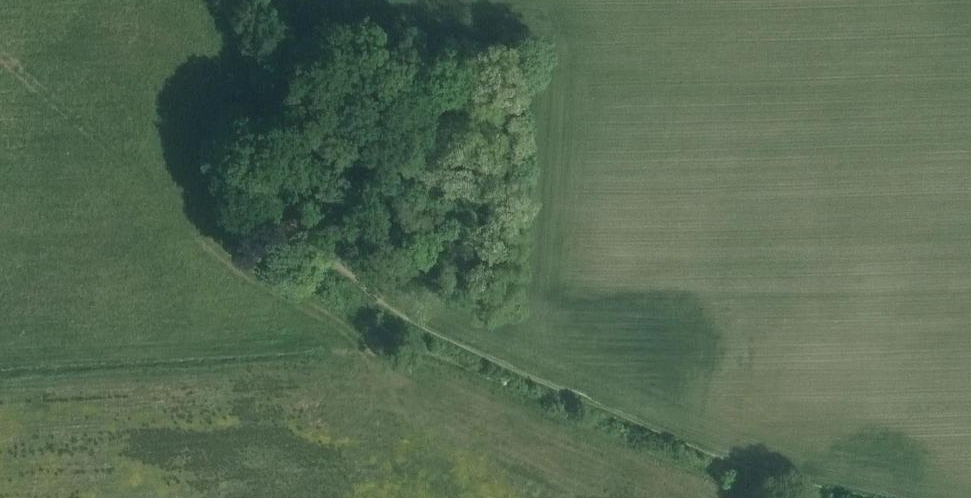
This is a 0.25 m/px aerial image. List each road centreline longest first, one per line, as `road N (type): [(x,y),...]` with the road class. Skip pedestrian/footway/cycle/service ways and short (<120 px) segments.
road 1 (track): [(257,0),(272,14),(287,54),(285,77),(259,129),(257,177),(269,200),(334,264),(470,349),(727,455),(909,497)]

